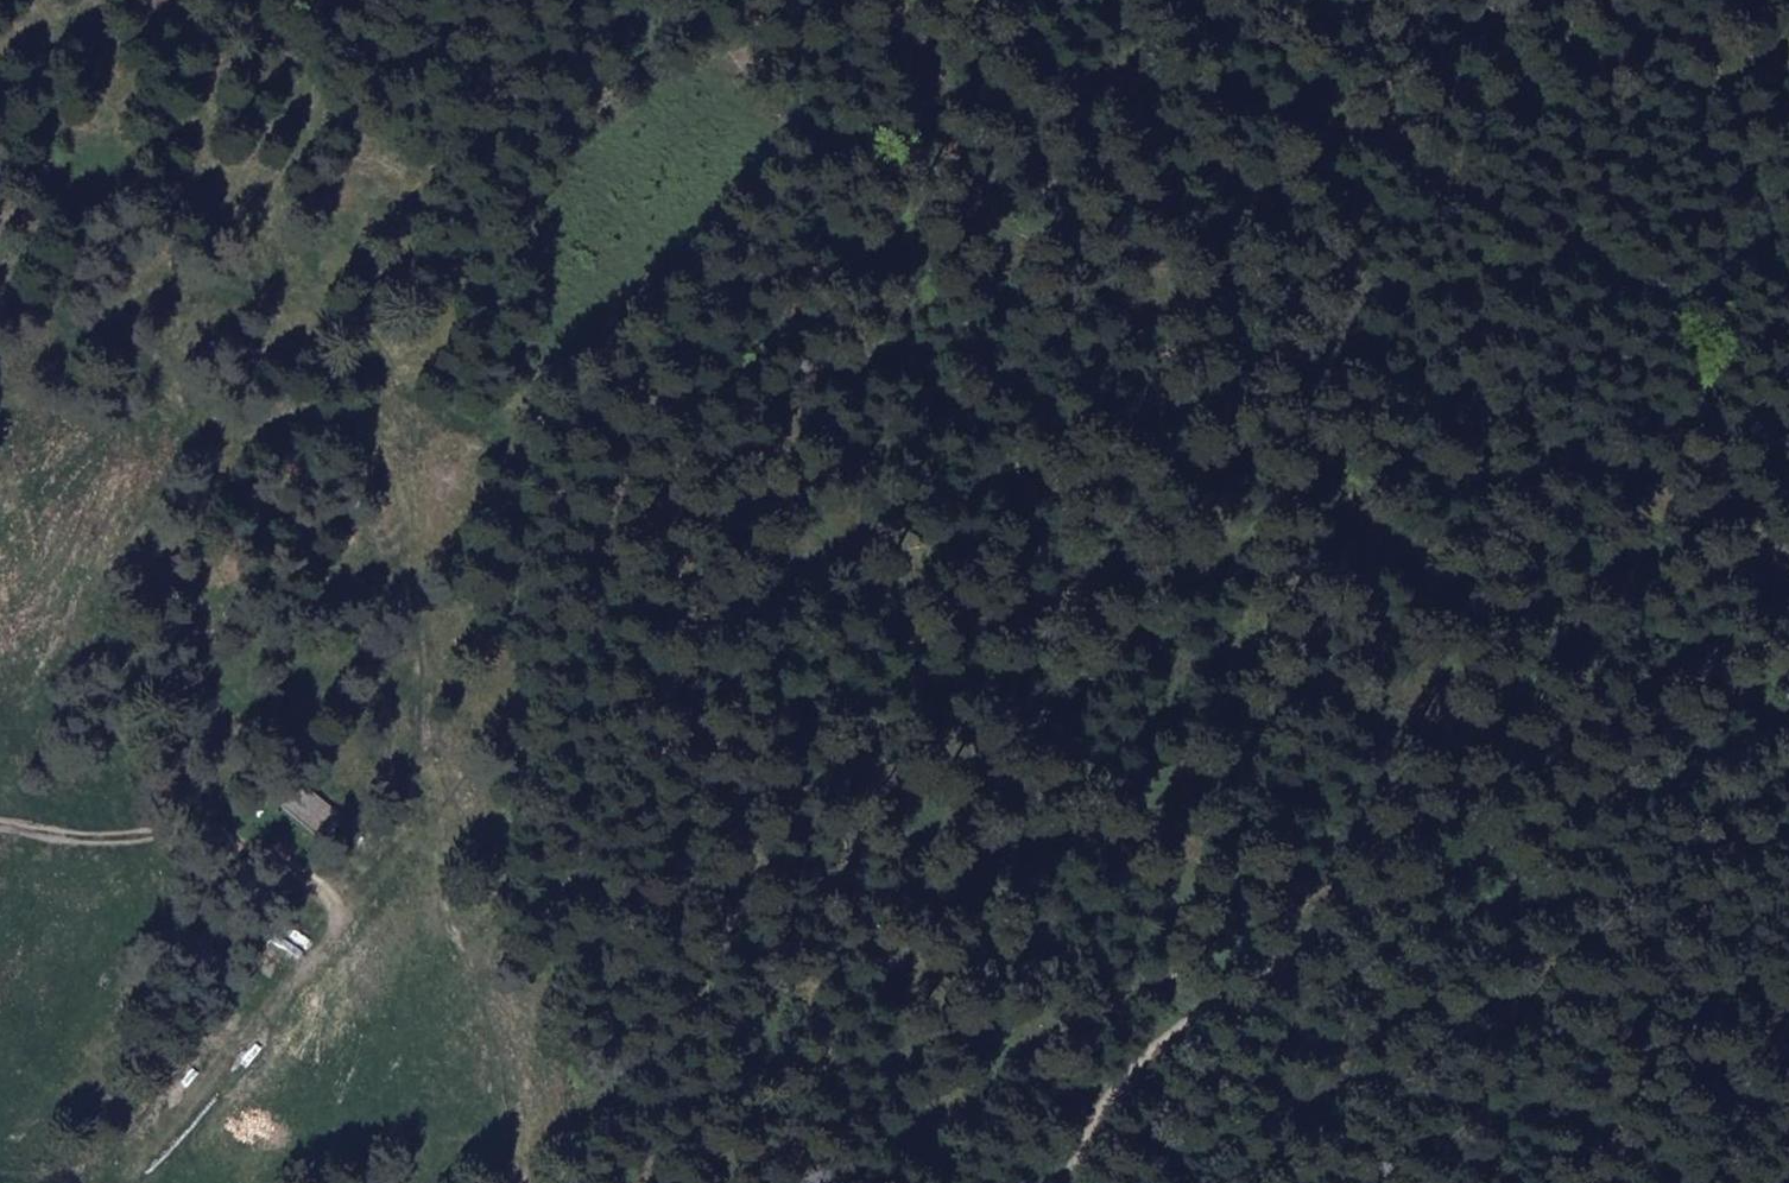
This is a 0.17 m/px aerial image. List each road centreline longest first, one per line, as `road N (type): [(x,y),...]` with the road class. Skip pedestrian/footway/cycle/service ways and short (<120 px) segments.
road 1 (track): [(1071,1182),(1131,1084),(1212,1009),(1316,938),(1416,878),(1788,731)]

